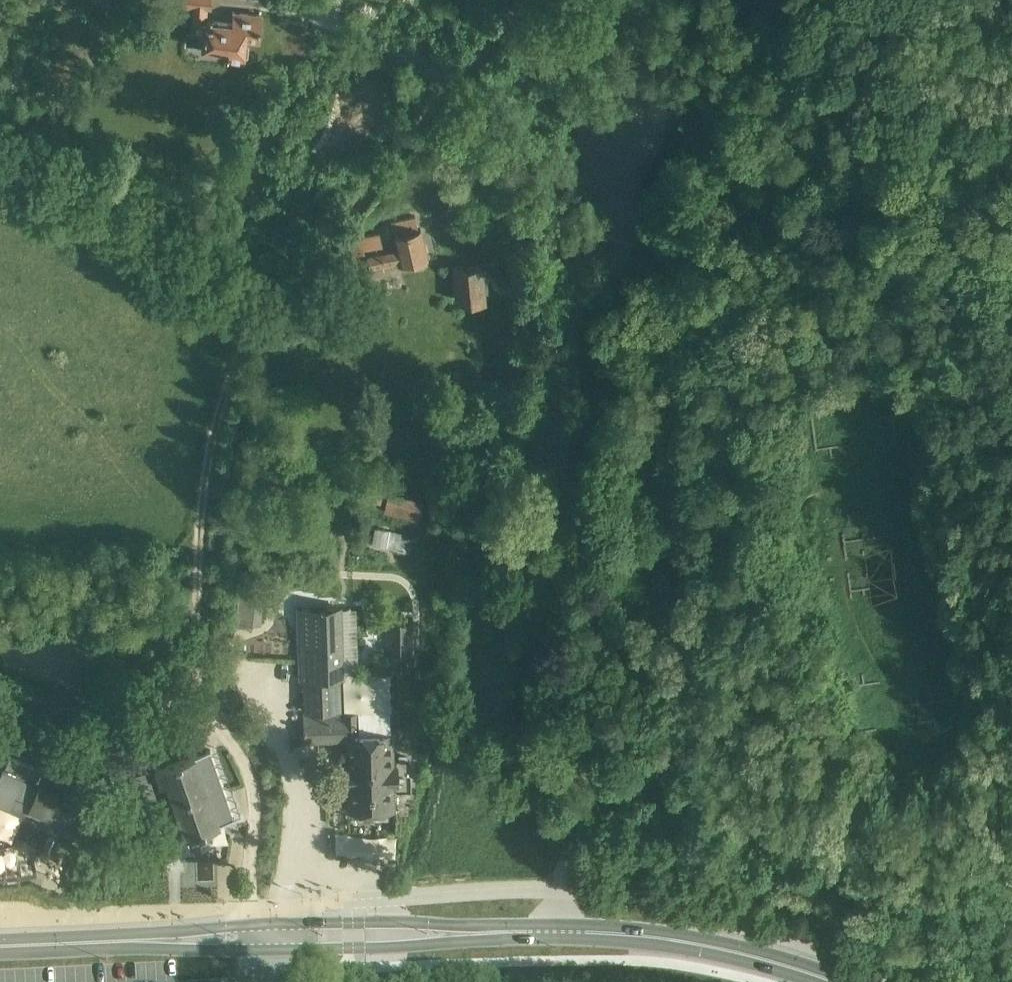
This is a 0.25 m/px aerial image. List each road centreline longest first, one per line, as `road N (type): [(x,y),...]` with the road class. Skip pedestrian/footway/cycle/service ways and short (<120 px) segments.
road 1 (unclassified): [(264,332),(244,348),(221,408),(199,548),(201,707),(239,752),(254,802),(244,911)]
road 2 (track): [(743,160),(719,237),(674,306),(661,480),(625,594)]
road 3 (track): [(264,332),(221,287),(0,143)]
road 4 (primary): [(816,981),(717,952),(554,934)]
road 5 (residential): [(244,911),(0,917)]
road 6 (track): [(0,696),(201,707)]
road 7 (primary): [(305,925),(197,929),(135,943)]
road 8 (primary): [(135,943),(191,955),(304,951)]
road 9 (track): [(789,0),(743,160)]
road 10 (track): [(591,739),(555,899)]
road 11 (primary): [(304,951),(461,934)]
road 12 (primary): [(461,934),(380,921),(305,925)]
road 13 (track): [(625,594),(594,673),(591,739)]
road 14 (primary): [(0,948),(135,943)]
road 15 (track): [(530,0),(521,20),(450,91)]

